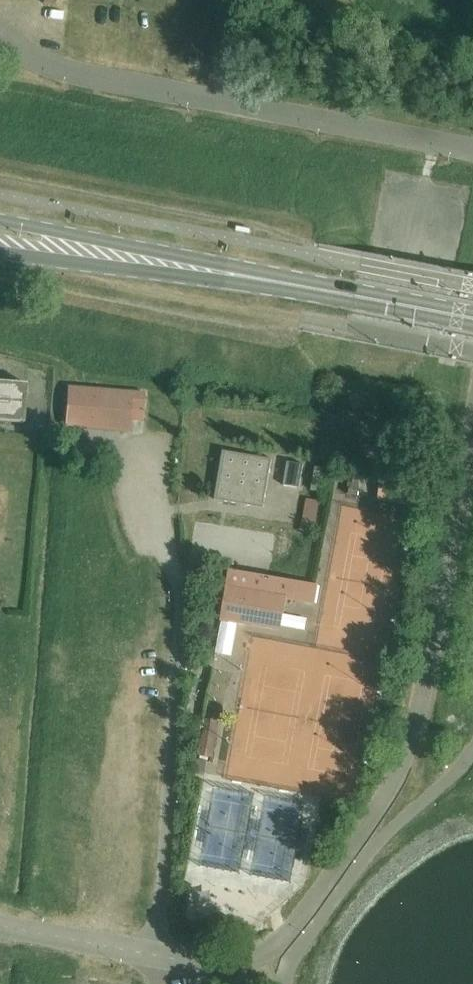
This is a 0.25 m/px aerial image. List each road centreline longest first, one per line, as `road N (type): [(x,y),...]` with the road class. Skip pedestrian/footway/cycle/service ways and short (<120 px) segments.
road 1 (residential): [(472,446),(416,738),(371,819),(317,896),(252,959),(198,964),(163,955)]
road 2 (residential): [(163,955),(185,597),(139,509),(127,447)]
road 3 (secondary): [(472,319),(0,231)]
road 4 (unclassified): [(472,146),(218,96)]
road 5 (unclassified): [(218,96),(82,76),(0,35)]
road 6 (residential): [(163,955),(0,924)]

